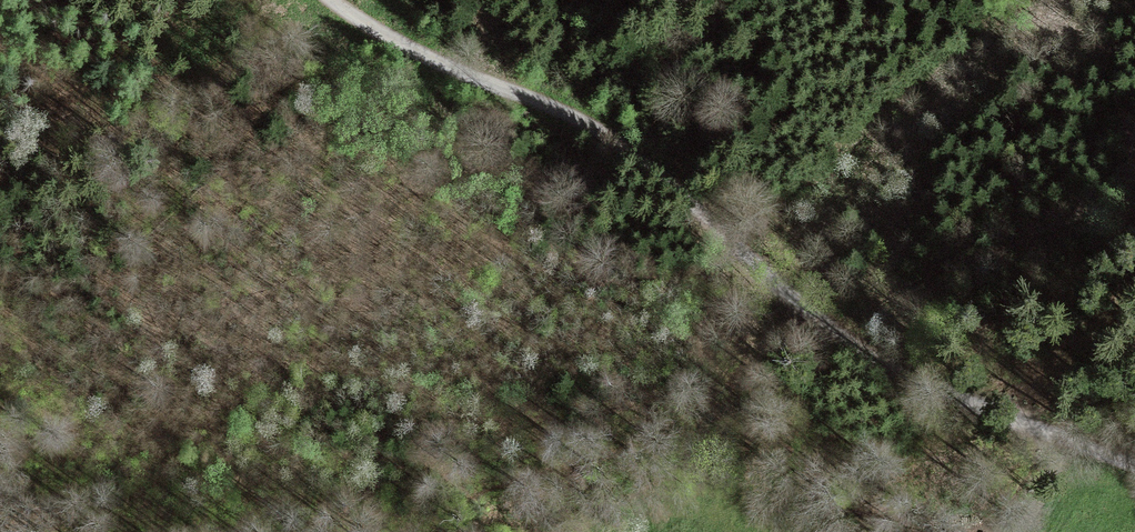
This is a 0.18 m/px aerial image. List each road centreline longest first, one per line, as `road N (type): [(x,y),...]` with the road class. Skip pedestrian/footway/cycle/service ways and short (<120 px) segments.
road 1 (track): [(330,0),(584,132),(707,221),(813,315),(968,394),(1134,458)]
road 2 (track): [(813,315),(646,433),(397,531)]

